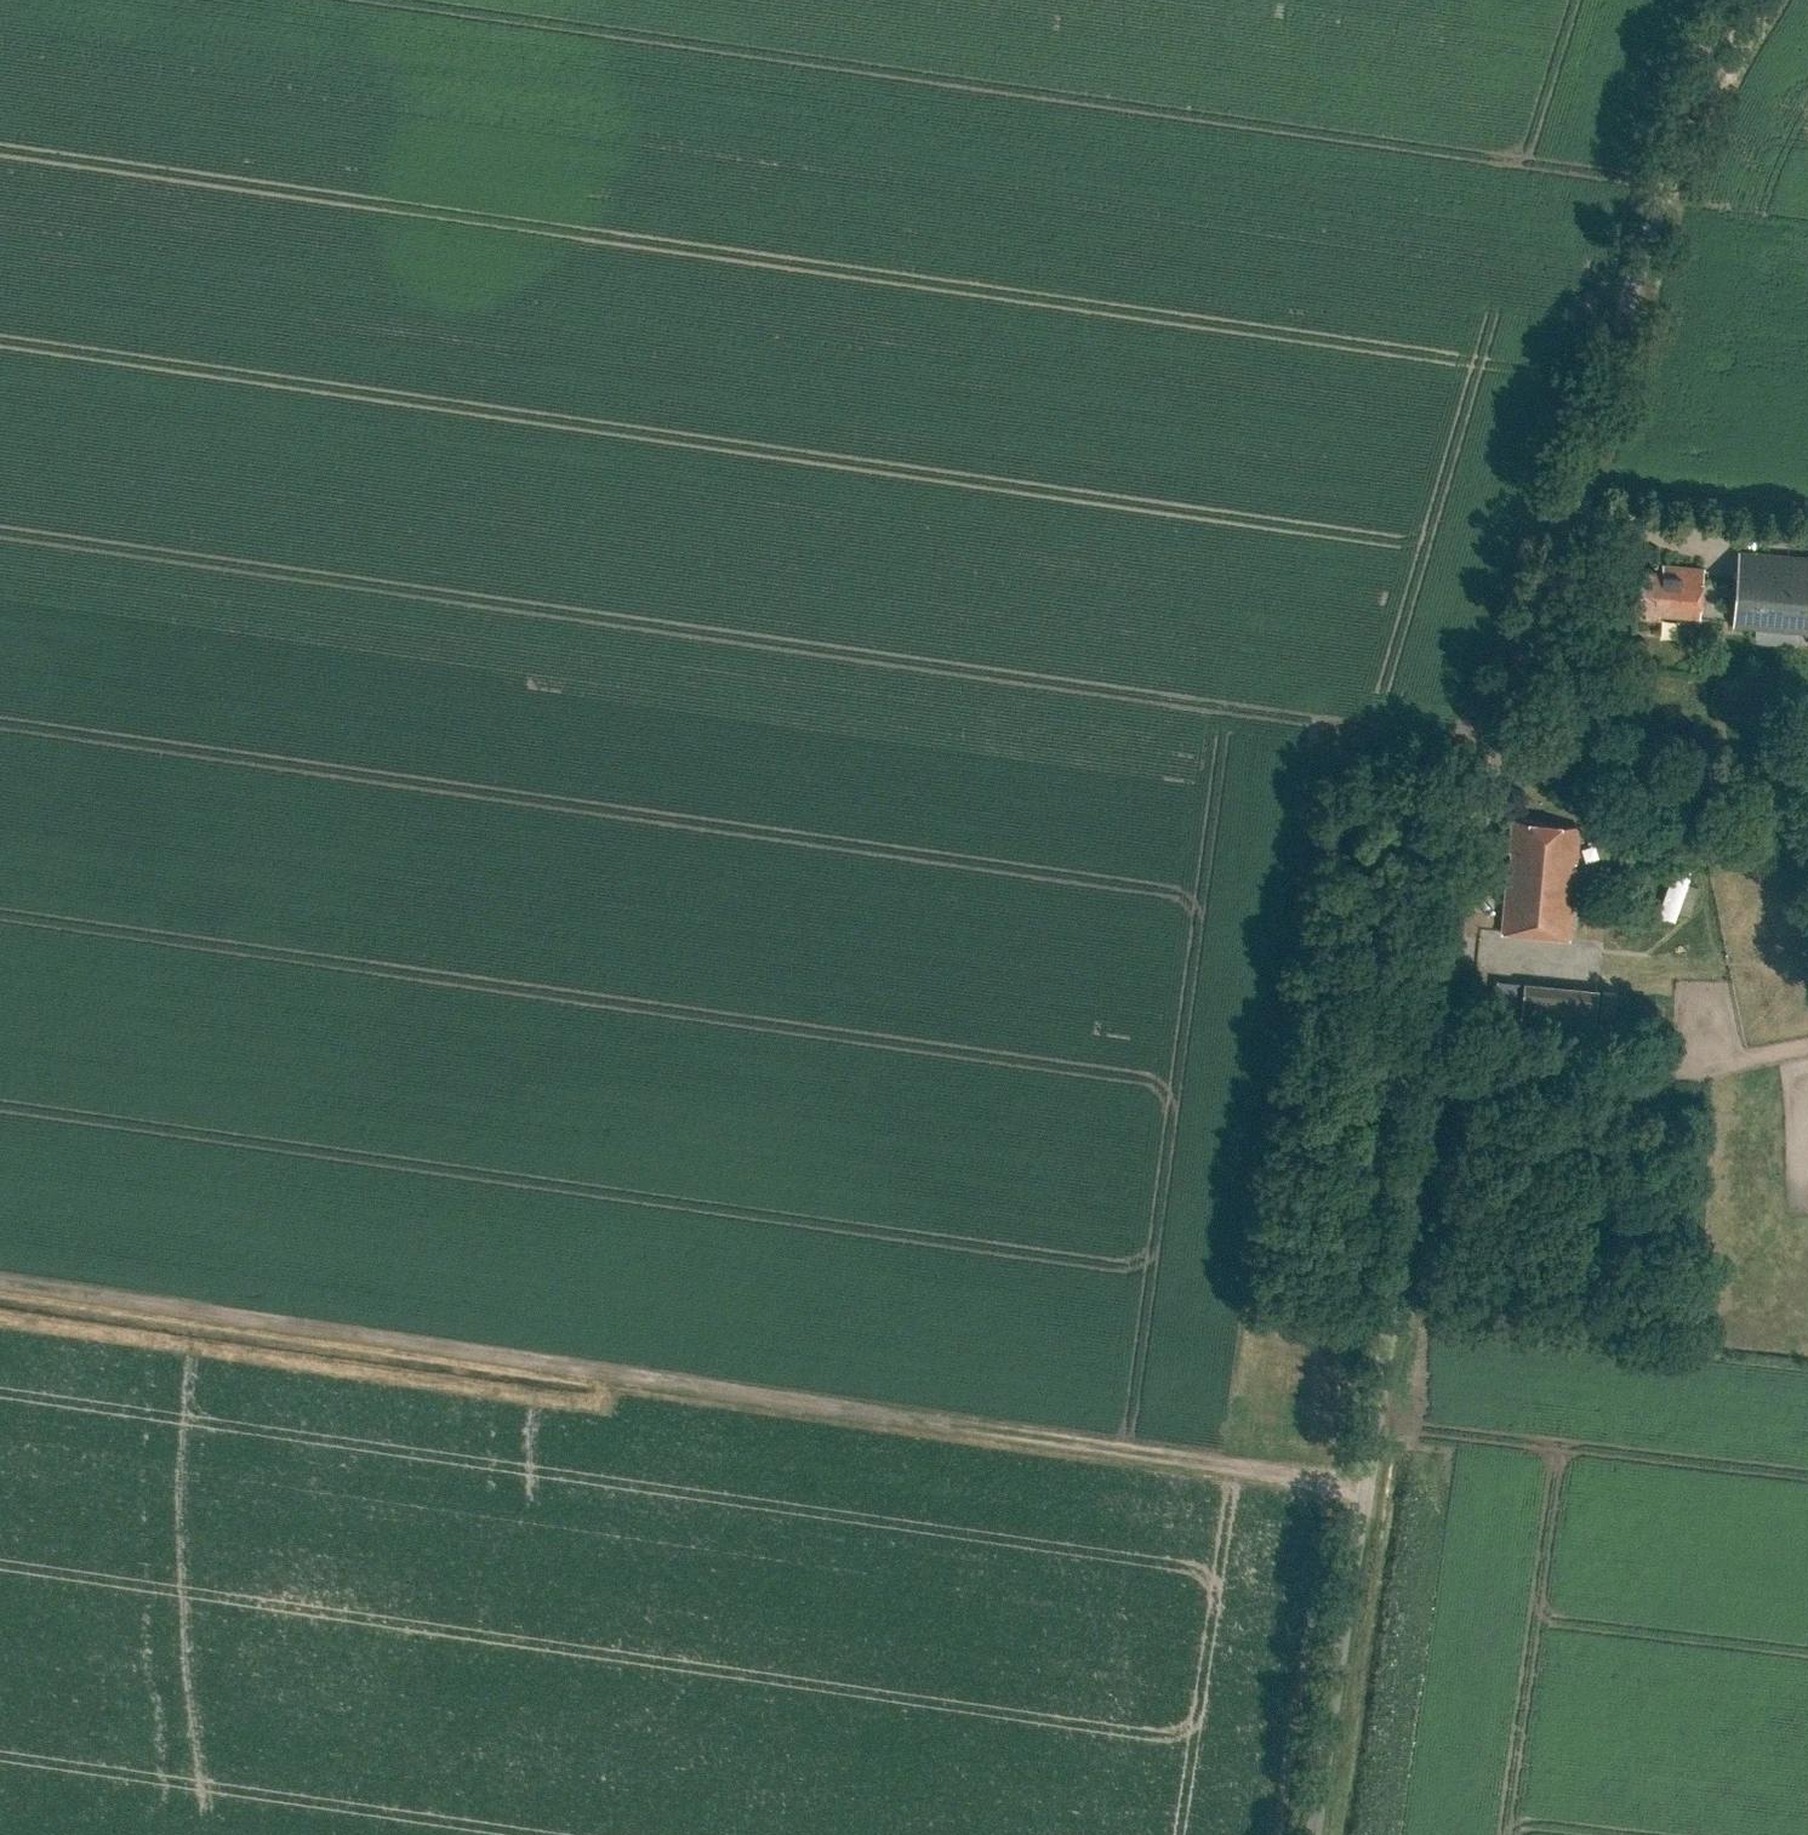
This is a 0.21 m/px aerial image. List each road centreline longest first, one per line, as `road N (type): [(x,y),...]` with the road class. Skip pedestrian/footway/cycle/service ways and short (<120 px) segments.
road 1 (unclassified): [(1315,1834),(1452,956),(1521,648),(1723,0)]
road 2 (track): [(0,1285),(1367,1487)]

